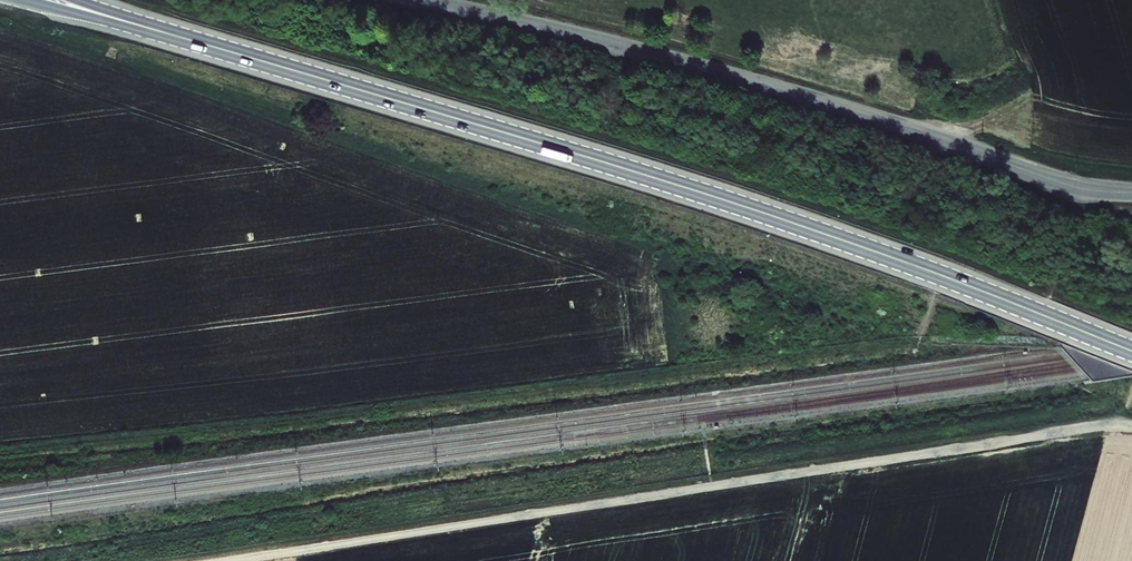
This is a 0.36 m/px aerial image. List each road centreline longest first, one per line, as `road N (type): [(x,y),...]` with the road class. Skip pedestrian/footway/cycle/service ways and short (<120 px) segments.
road 1 (primary): [(129,22),(711,195),(1131,347)]
road 2 (track): [(226,560),(1131,427)]
road 3 (unclassified): [(421,0),(682,62),(1063,183),(1131,193)]

